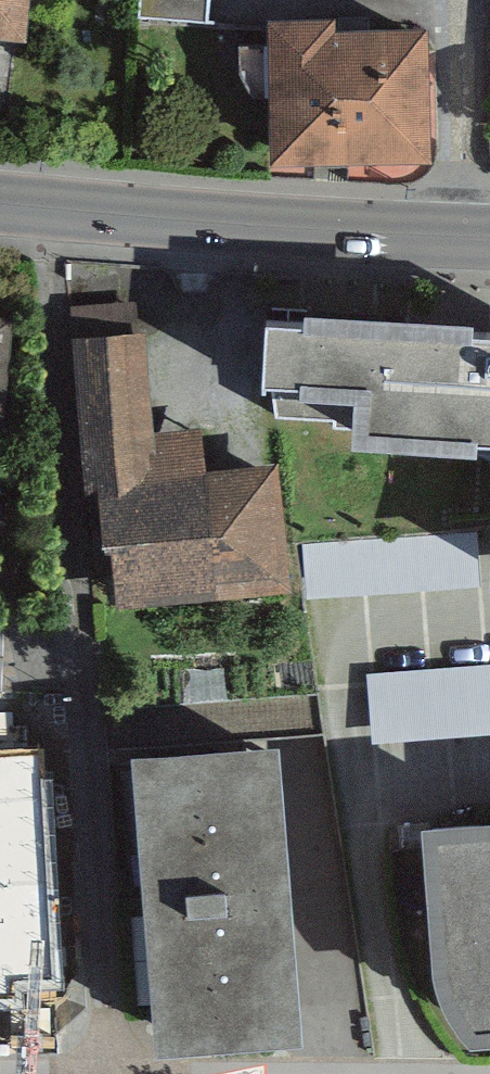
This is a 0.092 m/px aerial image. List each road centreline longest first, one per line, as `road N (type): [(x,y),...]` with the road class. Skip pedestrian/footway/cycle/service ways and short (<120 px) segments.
road 1 (residential): [(43,209),(104,1073)]
road 2 (primary): [(476,239),(43,209)]
road 3 (residential): [(470,0),(476,239)]

